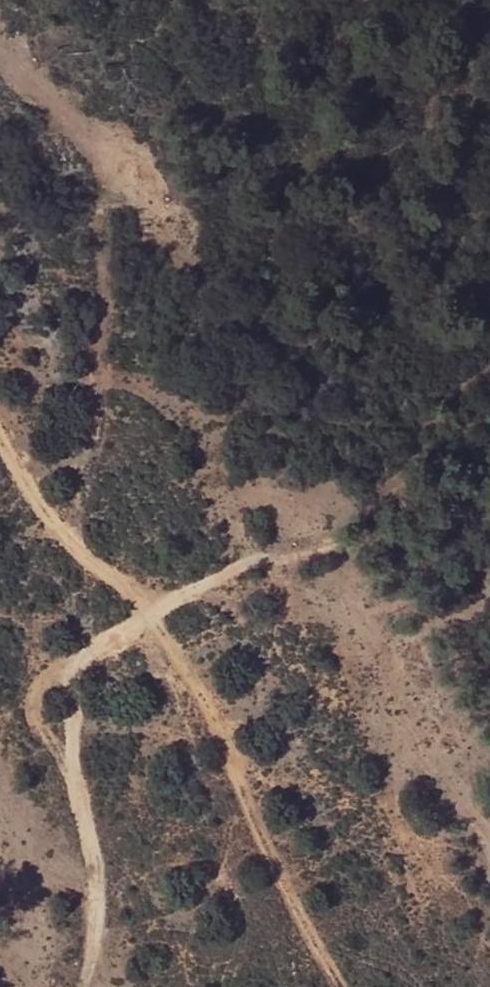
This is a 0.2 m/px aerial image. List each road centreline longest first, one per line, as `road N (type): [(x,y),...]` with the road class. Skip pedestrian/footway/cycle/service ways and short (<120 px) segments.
road 1 (track): [(82,986),(98,869),(72,759),(79,671),(251,561),(334,546),(489,494)]

